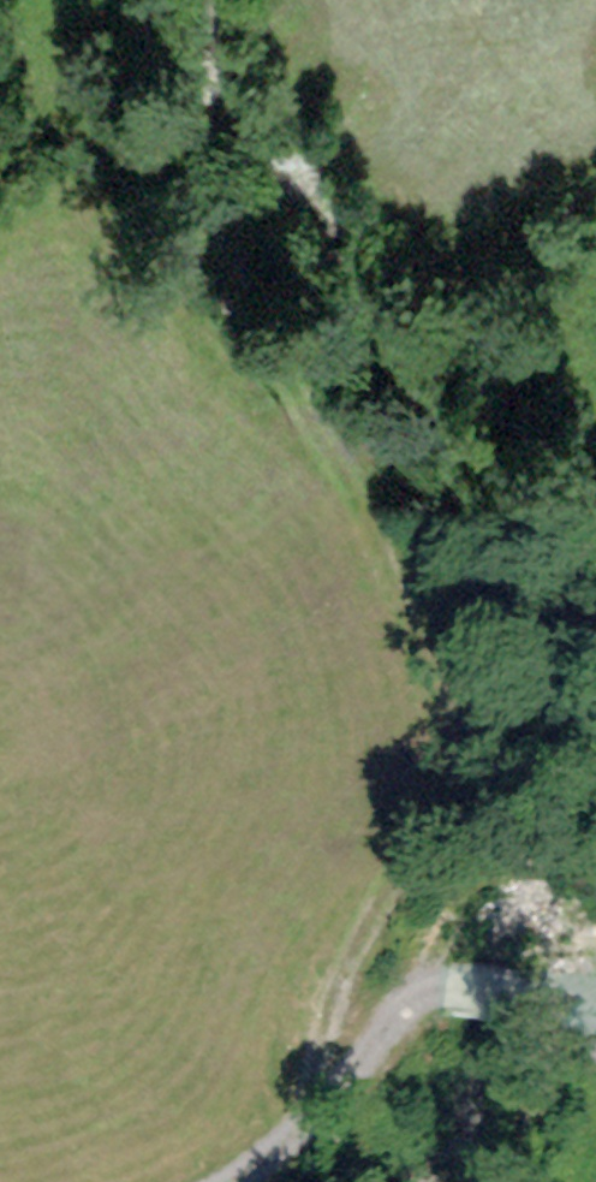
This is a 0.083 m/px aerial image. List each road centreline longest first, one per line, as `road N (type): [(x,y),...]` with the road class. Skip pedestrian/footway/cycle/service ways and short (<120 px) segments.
road 1 (track): [(271,380),(302,423),(404,860),(309,1122)]
road 2 (track): [(0,12),(271,380)]
road 3 (track): [(595,1026),(533,983),(475,973),(431,991),(242,1181)]

